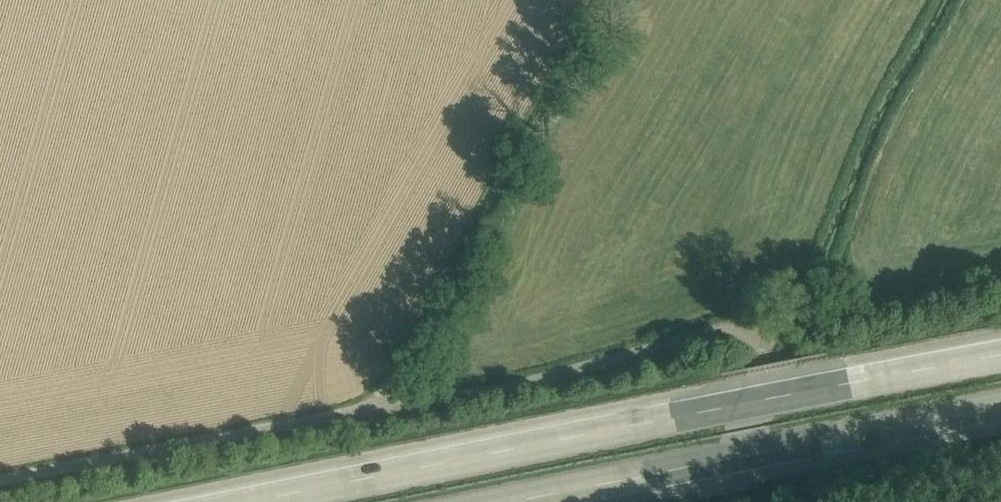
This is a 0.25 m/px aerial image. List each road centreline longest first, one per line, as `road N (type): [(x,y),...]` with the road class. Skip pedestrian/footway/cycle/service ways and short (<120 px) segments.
road 1 (track): [(0,473),(756,324)]
road 2 (motorway): [(1000,355),(248,501)]
road 3 (motorway): [(507,501),(1000,407)]
road 4 (track): [(712,501),(765,358),(756,324)]

